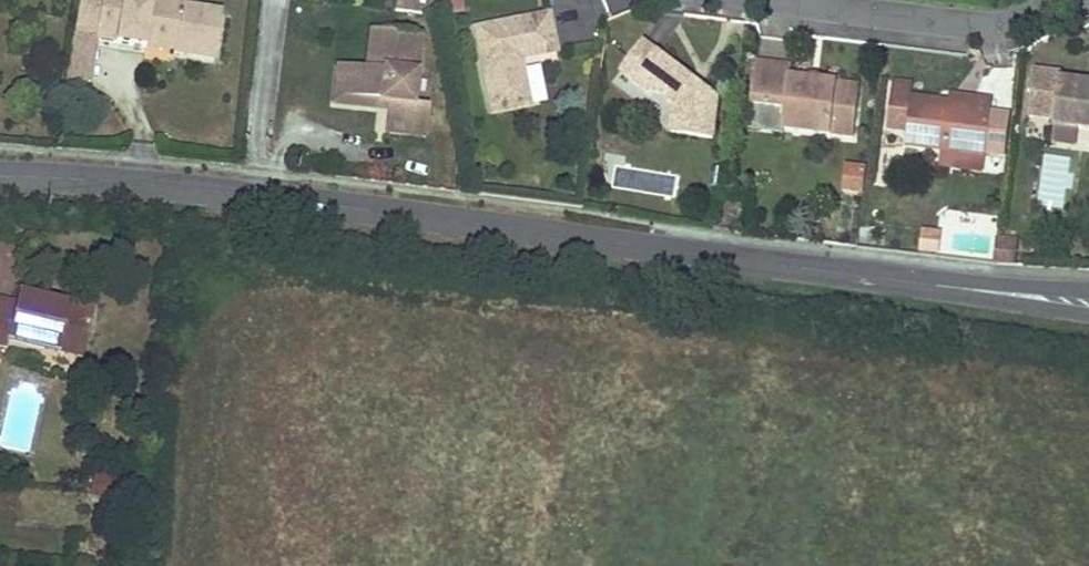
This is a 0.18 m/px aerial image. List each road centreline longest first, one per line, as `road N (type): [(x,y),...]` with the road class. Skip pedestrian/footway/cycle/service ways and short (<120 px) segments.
road 1 (tertiary): [(1088,304),(196,192),(0,180)]
road 2 (residential): [(1072,0),(1004,28),(768,0)]

